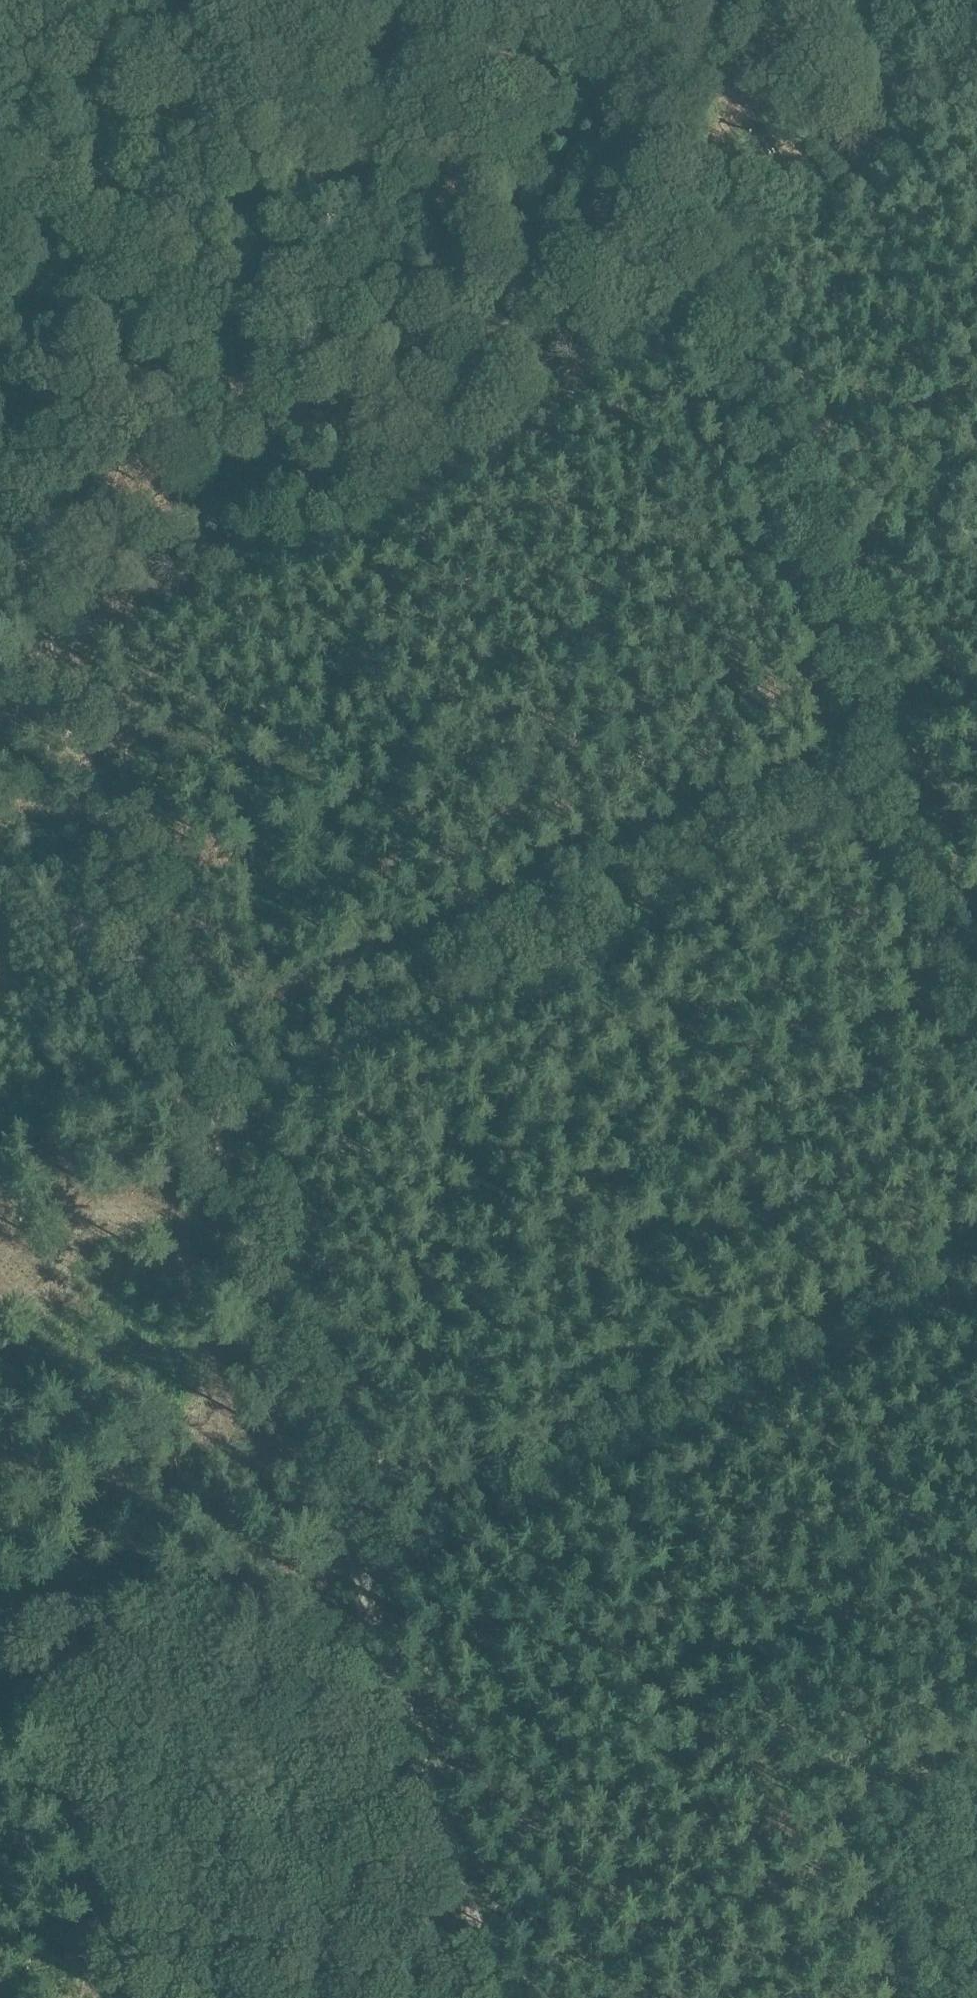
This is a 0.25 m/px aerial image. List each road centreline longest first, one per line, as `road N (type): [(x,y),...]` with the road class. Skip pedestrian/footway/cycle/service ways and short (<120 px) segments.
road 1 (track): [(0,188),(621,0)]

